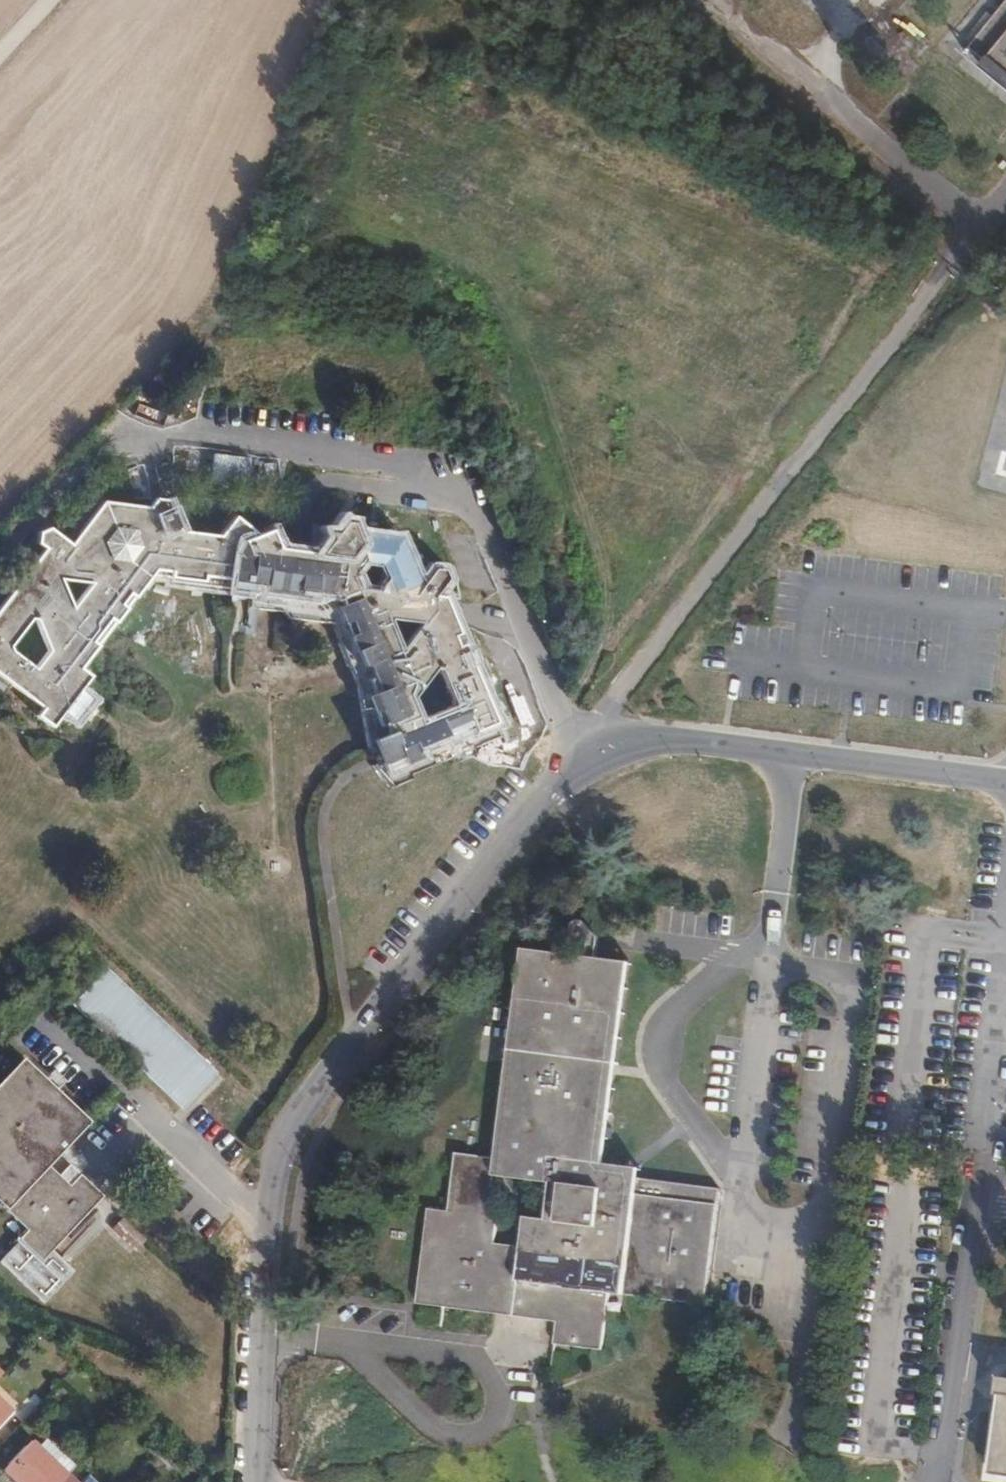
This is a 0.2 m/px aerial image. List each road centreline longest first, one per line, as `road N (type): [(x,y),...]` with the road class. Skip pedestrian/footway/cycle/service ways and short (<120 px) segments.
road 1 (unclassified): [(260,1481),(269,1223),(279,1160),(305,1108),(580,751)]
road 2 (unclassified): [(580,751),(479,514),(404,468),(124,431),(0,558)]
road 3 (track): [(565,715),(616,652),(615,575),(549,468),(501,293),(456,258),(368,222),(360,169)]
road 4 (unclassified): [(580,751),(982,223)]
road 5 (unclassified): [(580,751),(680,741),(1005,783)]
road 6 (unclassified): [(982,223),(712,0)]

